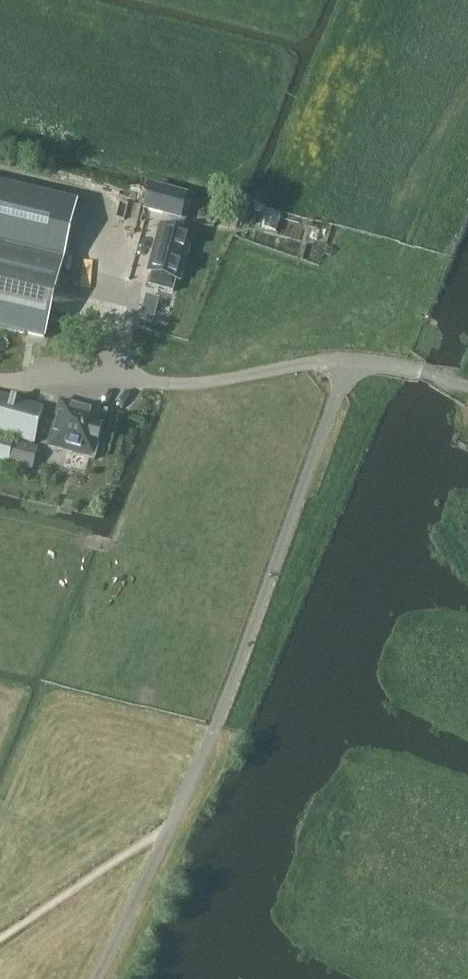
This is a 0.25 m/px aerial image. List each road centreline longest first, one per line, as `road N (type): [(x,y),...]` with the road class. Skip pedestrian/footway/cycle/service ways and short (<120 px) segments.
road 1 (unclassified): [(170,833),(237,682),(354,361),(419,372)]
road 2 (track): [(467,143),(408,245),(275,351),(276,367)]
road 3 (track): [(0,808),(170,833)]

